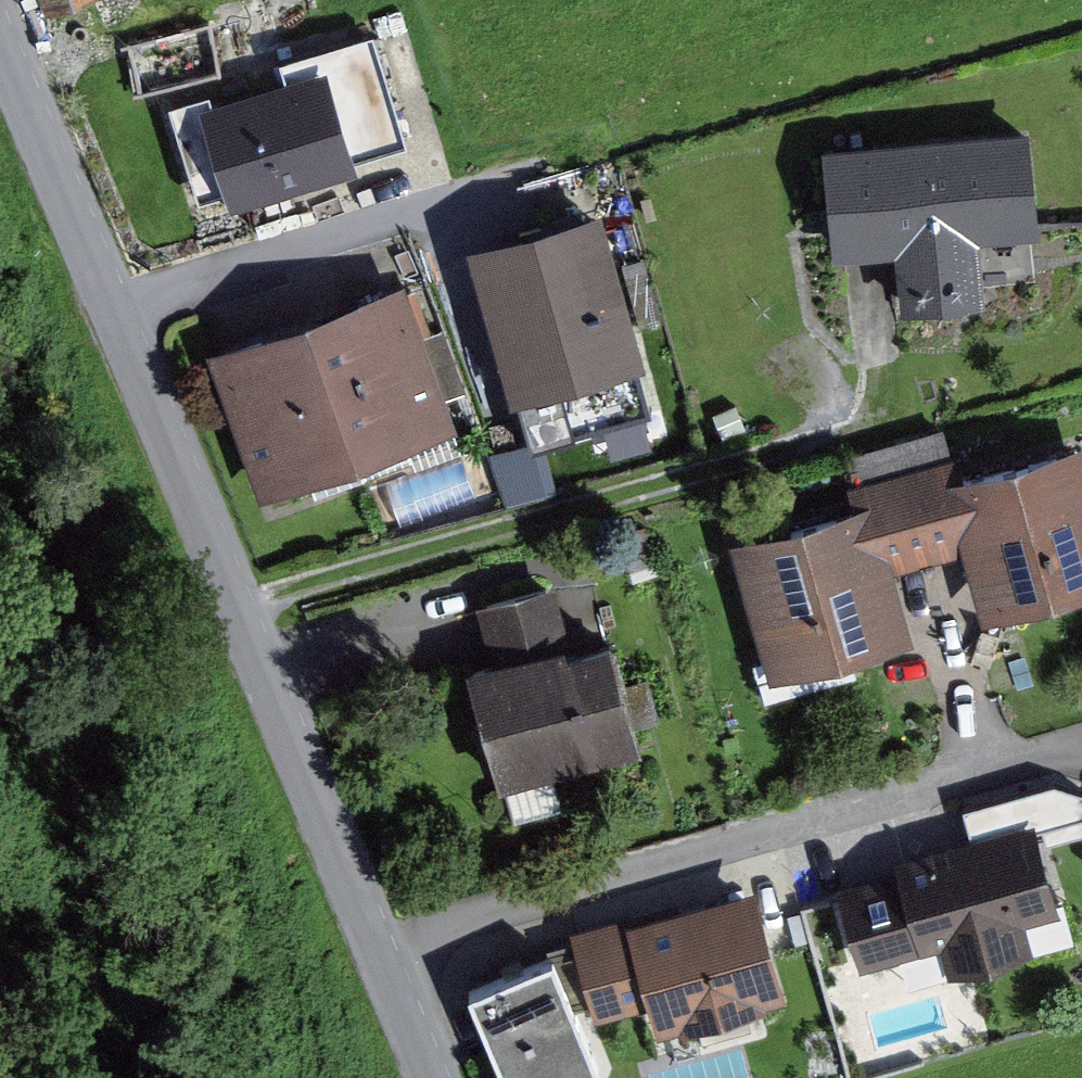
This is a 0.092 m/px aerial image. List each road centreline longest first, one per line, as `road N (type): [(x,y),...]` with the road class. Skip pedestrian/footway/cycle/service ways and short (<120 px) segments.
road 1 (residential): [(440,1077),(118,295),(0,31)]
road 2 (track): [(883,353),(854,428),(241,598)]
road 3 (residential): [(219,278),(412,212)]

